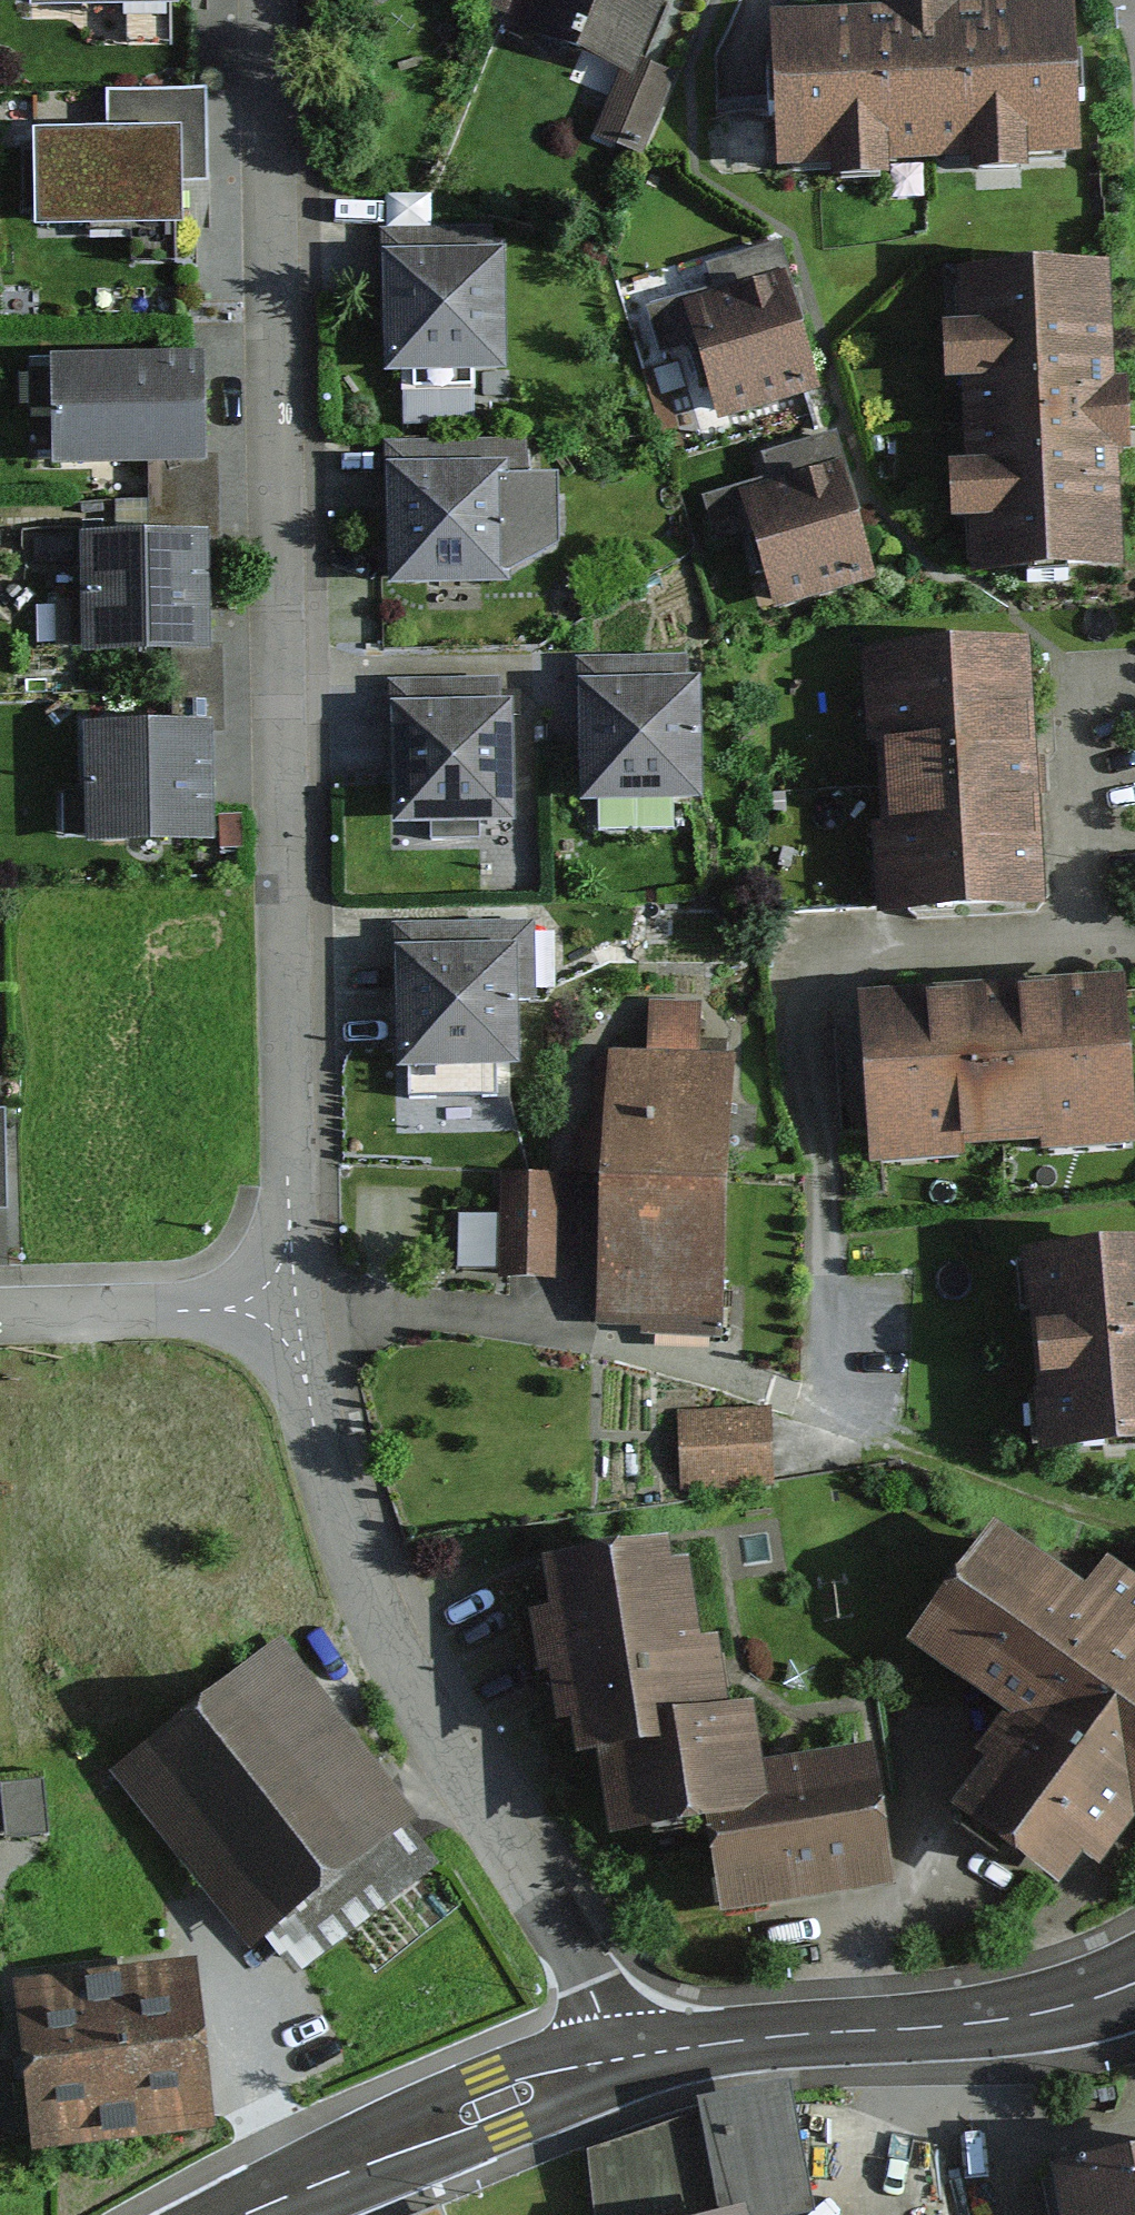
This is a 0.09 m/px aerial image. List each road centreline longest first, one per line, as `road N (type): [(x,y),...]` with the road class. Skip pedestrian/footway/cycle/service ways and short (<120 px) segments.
road 1 (residential): [(292,1300),(264,0)]
road 2 (residential): [(613,2062),(589,1978),(566,1934),(406,1666),(316,1422),(292,1300)]
road 3 (tertiary): [(613,2062),(745,2039),(976,2021),(1054,2009),(1134,1984)]
road 4 (tertiary): [(240,2214),(498,2101),(613,2062)]
road 5 (residential): [(292,1300),(0,1313)]

